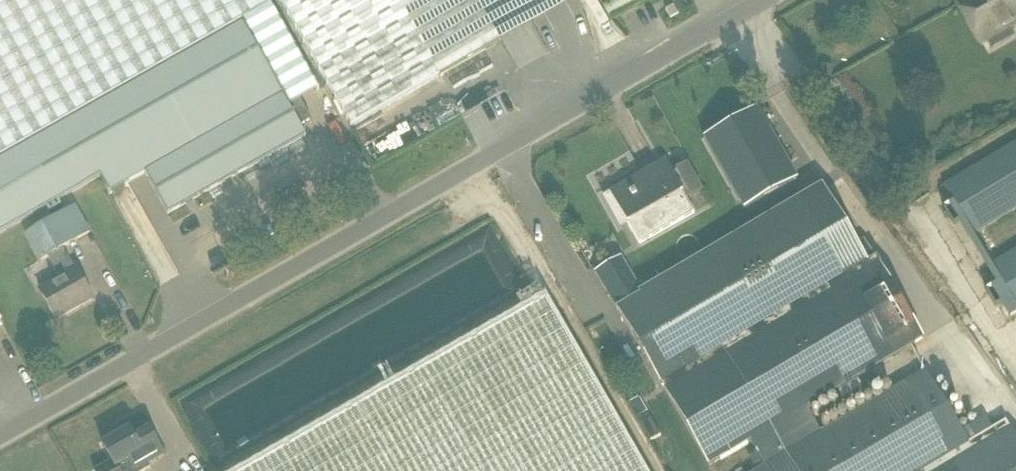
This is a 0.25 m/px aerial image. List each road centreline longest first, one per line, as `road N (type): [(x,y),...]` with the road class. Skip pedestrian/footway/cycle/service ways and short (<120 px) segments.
road 1 (unclassified): [(0,440),(765,0)]

